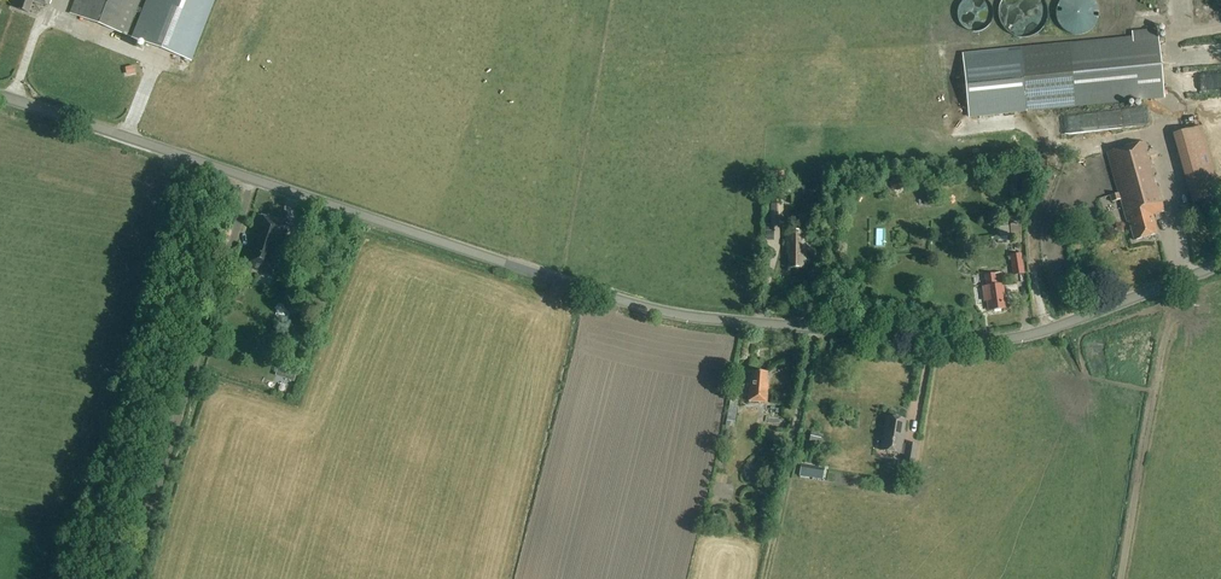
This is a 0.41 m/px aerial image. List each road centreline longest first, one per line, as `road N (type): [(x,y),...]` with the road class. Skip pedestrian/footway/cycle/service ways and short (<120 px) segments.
road 1 (tertiary): [(1220,265),(1047,329),(989,341),(674,315),(0,94)]
road 2 (track): [(251,178),(138,578)]
road 3 (track): [(811,328),(763,578)]

